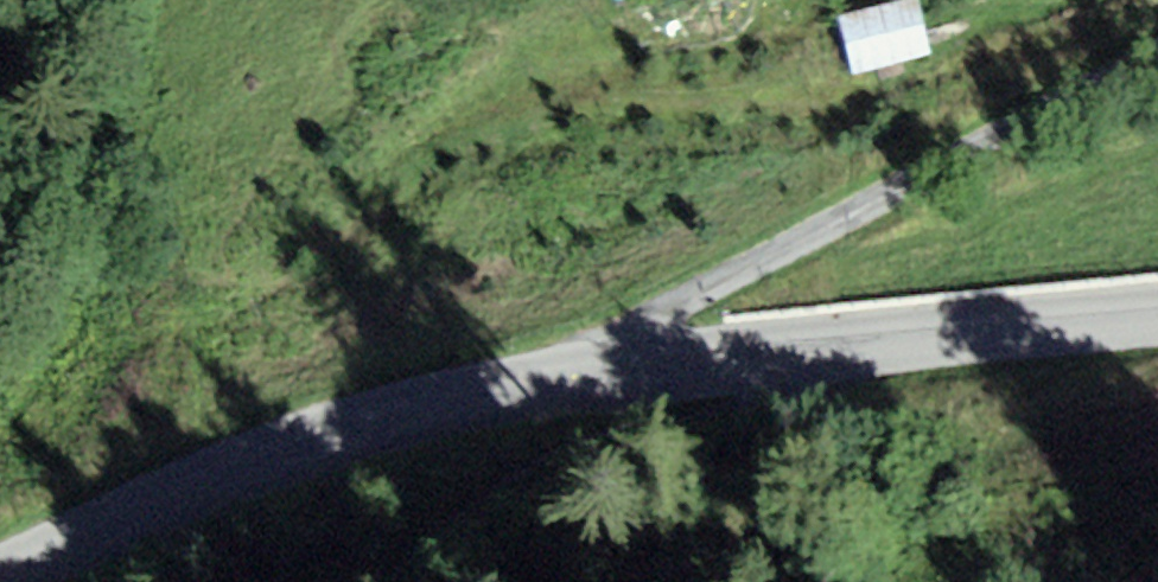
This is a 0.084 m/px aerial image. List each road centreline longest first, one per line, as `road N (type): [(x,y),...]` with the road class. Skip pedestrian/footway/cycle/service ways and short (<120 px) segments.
road 1 (tertiary): [(0,577),(224,466),(414,401),(628,359),(770,351)]
road 2 (track): [(628,359),(654,314),(1157,50)]
road 3 (unclassified): [(770,351),(763,398),(584,445),(485,502),(392,581)]
road 4 (tertiary): [(770,351),(1157,311)]

